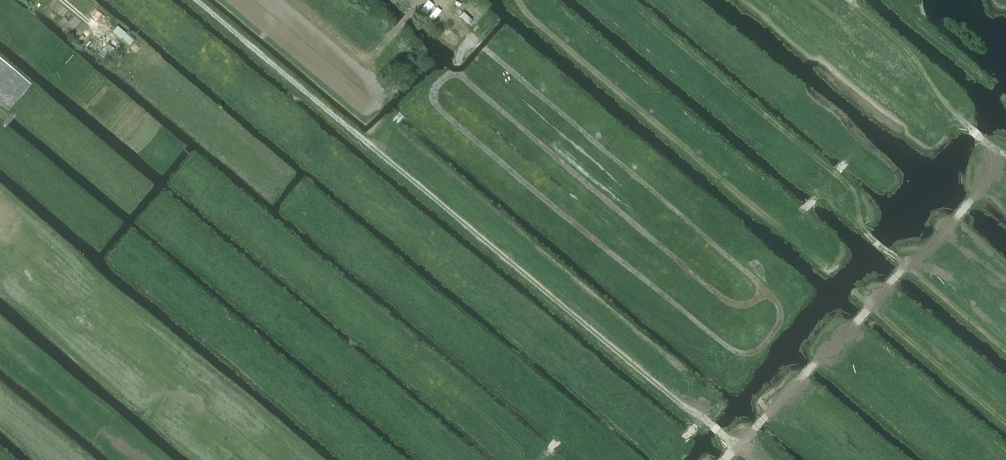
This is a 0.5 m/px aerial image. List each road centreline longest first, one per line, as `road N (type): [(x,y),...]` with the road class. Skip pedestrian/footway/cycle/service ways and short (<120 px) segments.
road 1 (track): [(1005,420),(522,0)]
road 2 (track): [(1005,154),(971,132),(909,52),(849,0)]

